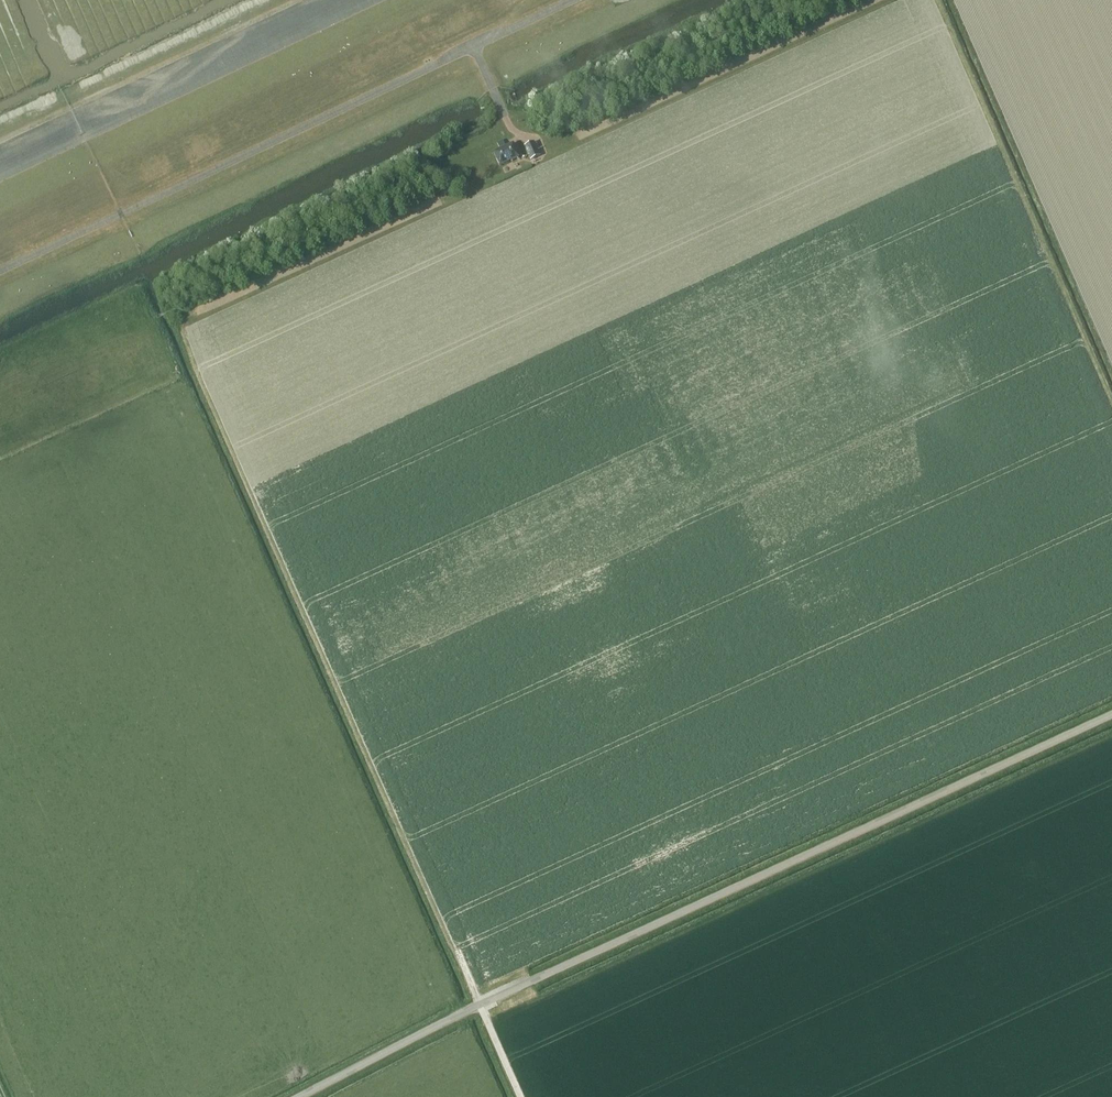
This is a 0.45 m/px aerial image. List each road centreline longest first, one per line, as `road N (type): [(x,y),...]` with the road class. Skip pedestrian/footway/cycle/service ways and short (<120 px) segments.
road 1 (unclassified): [(302,1096),(480,1006),(1111,716)]
road 2 (track): [(0,177),(373,0)]

